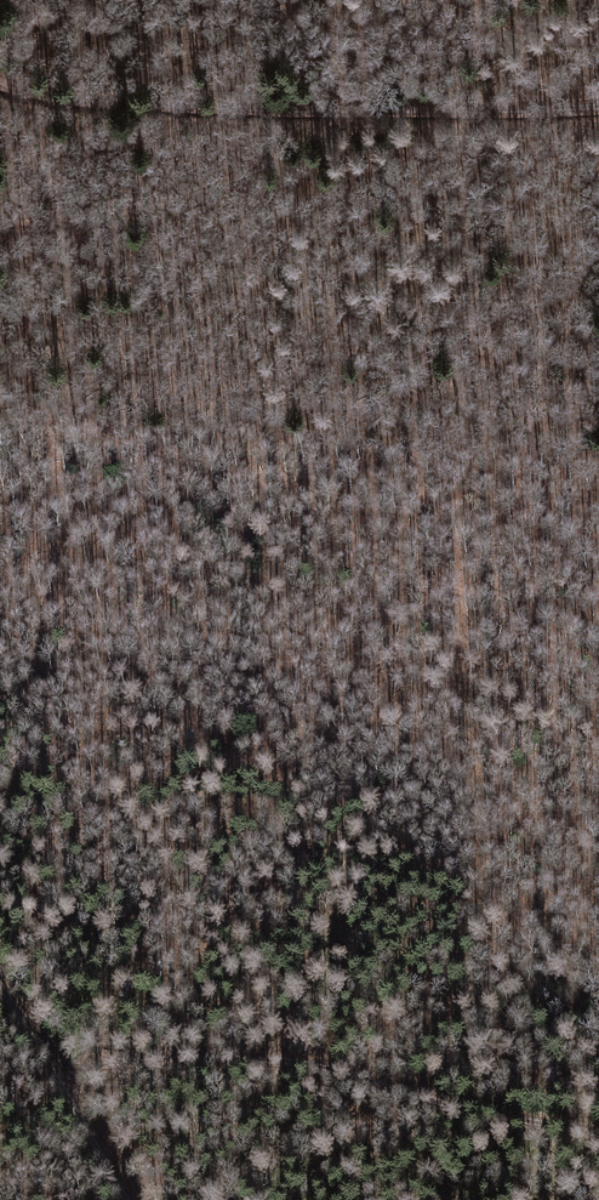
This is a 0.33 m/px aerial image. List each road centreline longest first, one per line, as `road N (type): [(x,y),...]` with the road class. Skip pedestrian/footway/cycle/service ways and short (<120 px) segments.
road 1 (track): [(598,1135),(310,1065),(164,1060),(53,1070)]
road 2 (track): [(0,86),(78,103),(345,115)]
road 3 (track): [(345,115),(598,103)]
road 4 (track): [(0,982),(126,1199)]

